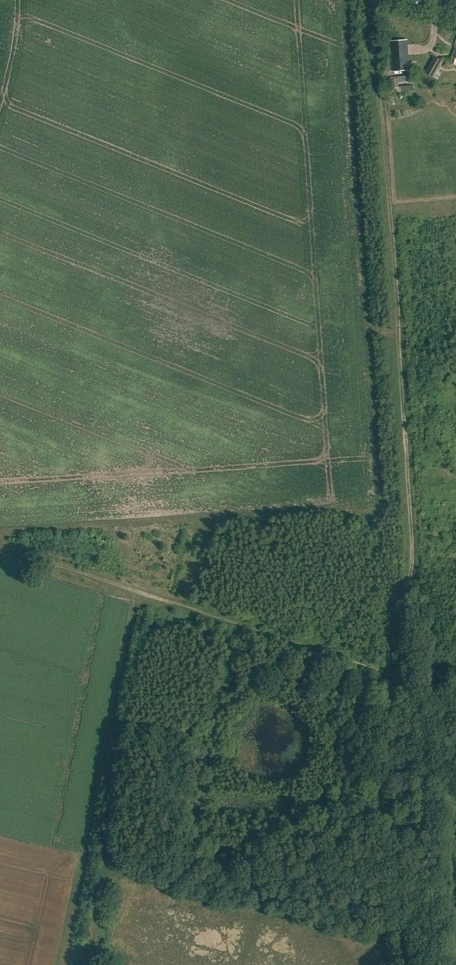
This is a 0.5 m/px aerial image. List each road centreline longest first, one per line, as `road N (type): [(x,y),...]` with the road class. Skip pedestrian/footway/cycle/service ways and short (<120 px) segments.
road 1 (track): [(375,0),(413,562),(405,601),(405,678)]
road 2 (track): [(0,550),(405,678)]

